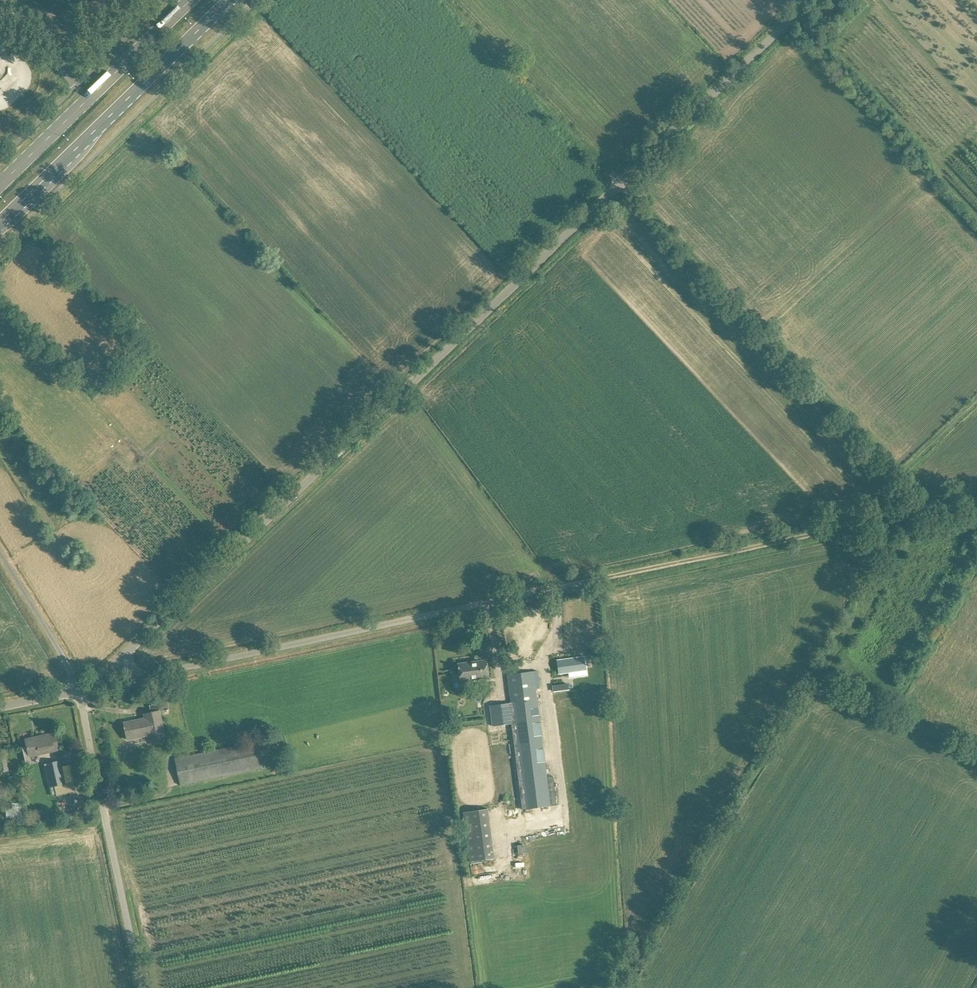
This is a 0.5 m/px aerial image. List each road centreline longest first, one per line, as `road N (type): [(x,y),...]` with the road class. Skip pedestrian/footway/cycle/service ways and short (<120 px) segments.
road 1 (unclassified): [(105,676),(809,0)]
road 2 (track): [(490,604),(930,508)]
road 3 (track): [(618,183),(902,478)]
road 4 (unclassified): [(105,676),(125,680),(490,604)]
road 5 (primary): [(0,222),(229,0)]
road 6 (unclassified): [(142,987),(82,694)]
road 7 (primary): [(187,0),(0,185)]
road 8 (track): [(618,183),(441,0)]
road 9 (unclassified): [(82,694),(0,552)]

